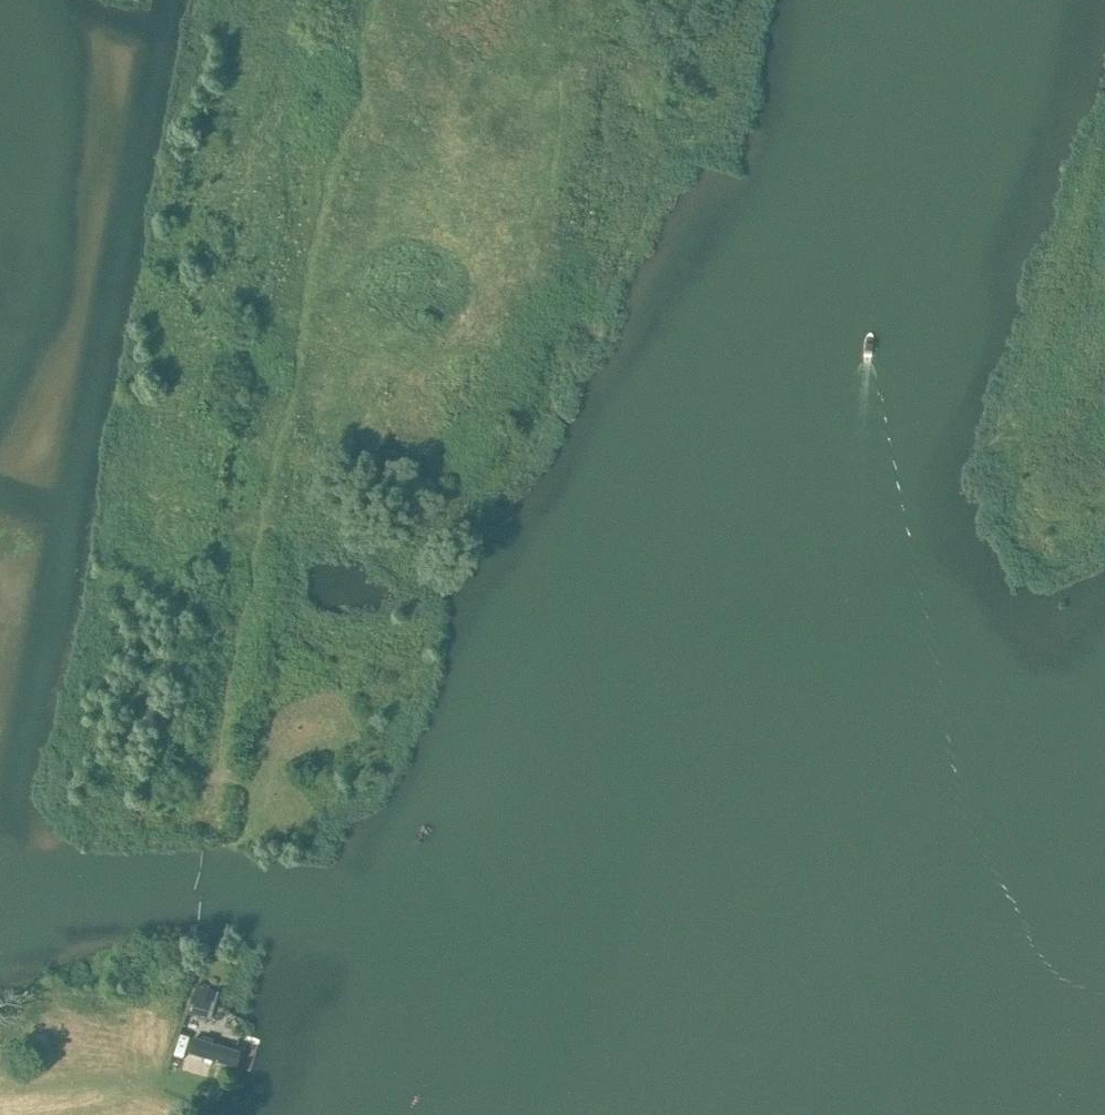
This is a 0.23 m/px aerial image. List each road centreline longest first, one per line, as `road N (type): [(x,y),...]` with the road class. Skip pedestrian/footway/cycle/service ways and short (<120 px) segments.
road 1 (track): [(208,821),(366,0)]

